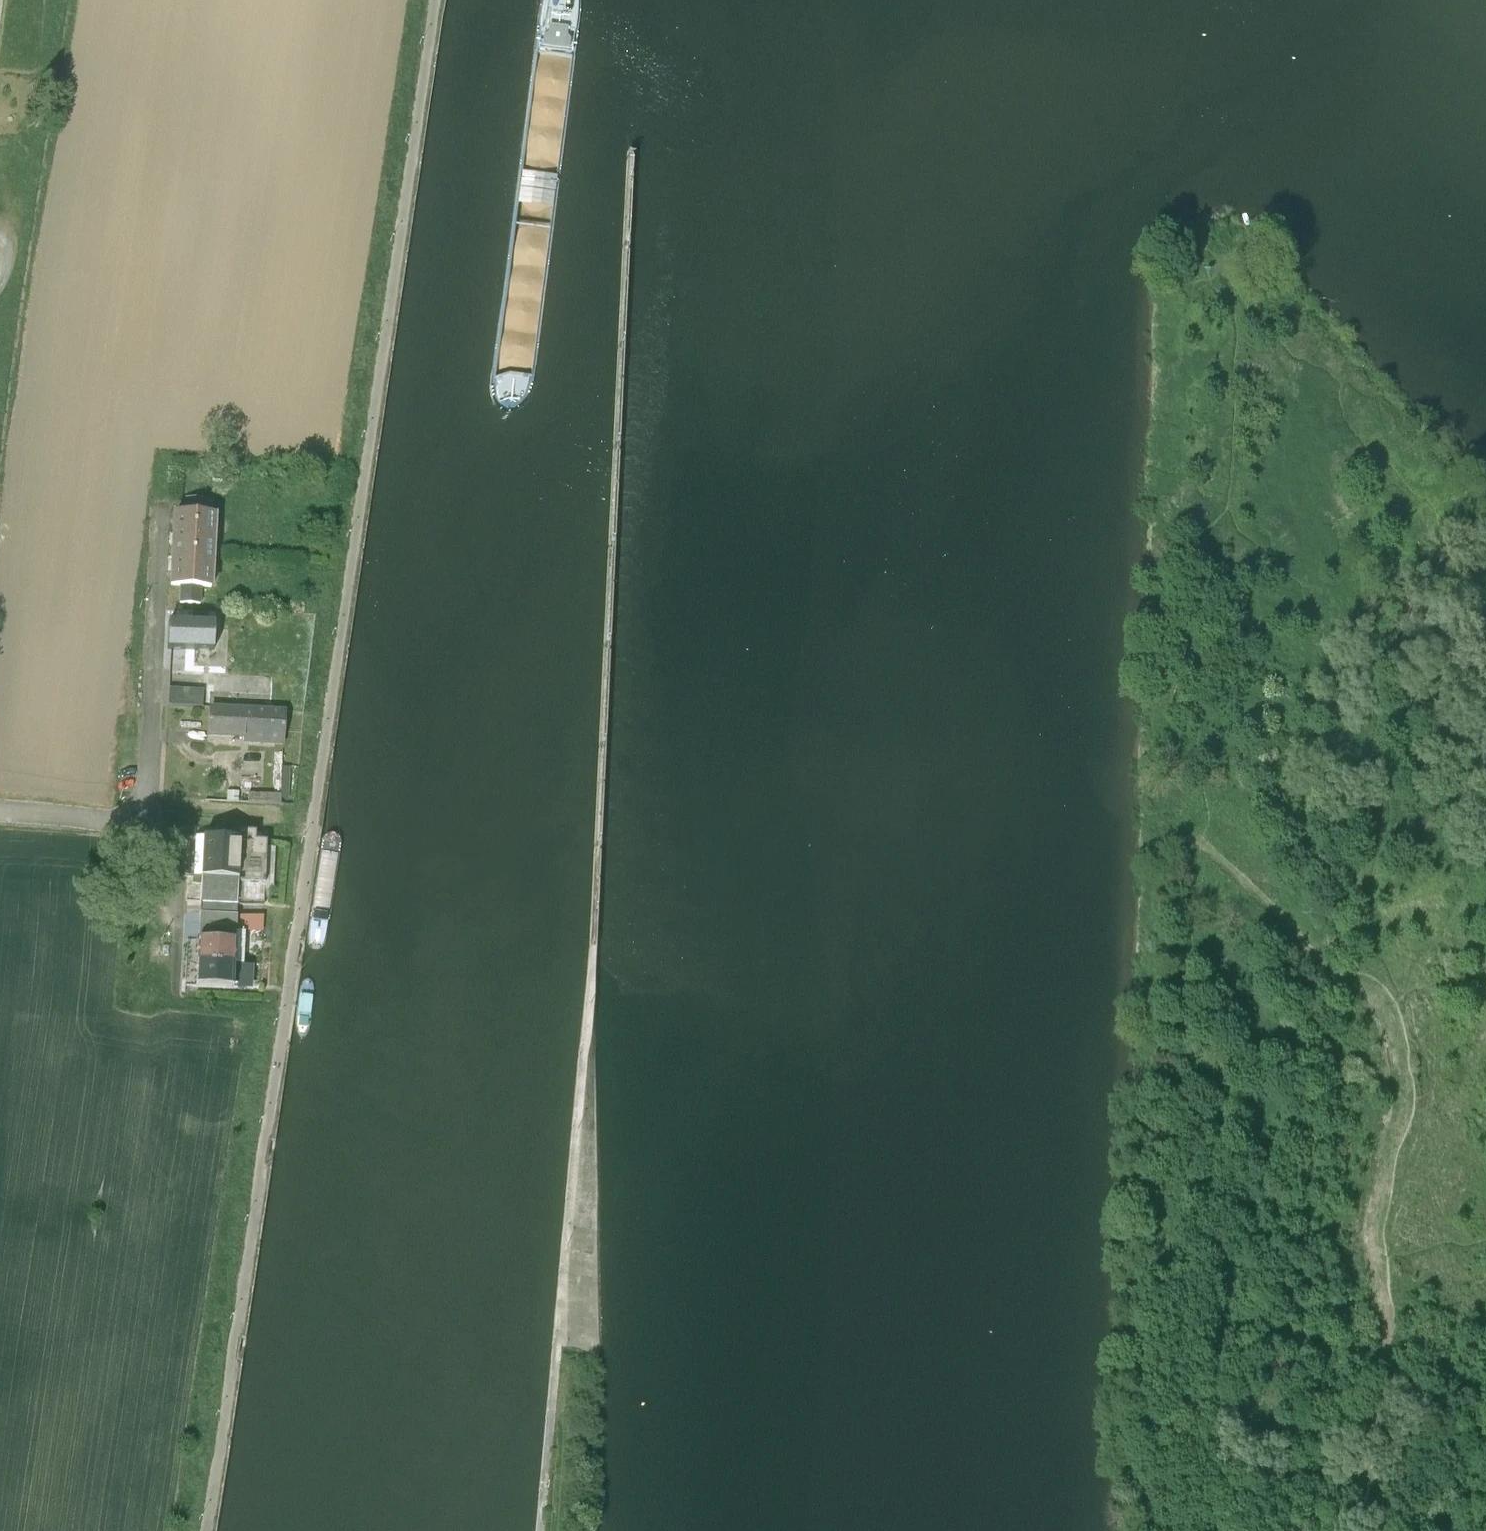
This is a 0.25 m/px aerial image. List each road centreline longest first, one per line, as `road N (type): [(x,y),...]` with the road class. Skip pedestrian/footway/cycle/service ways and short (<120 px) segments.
road 1 (residential): [(144,809),(155,494)]
road 2 (residential): [(176,993),(179,898),(165,881),(165,834),(144,809)]
road 3 (residential): [(0,795),(144,809)]

